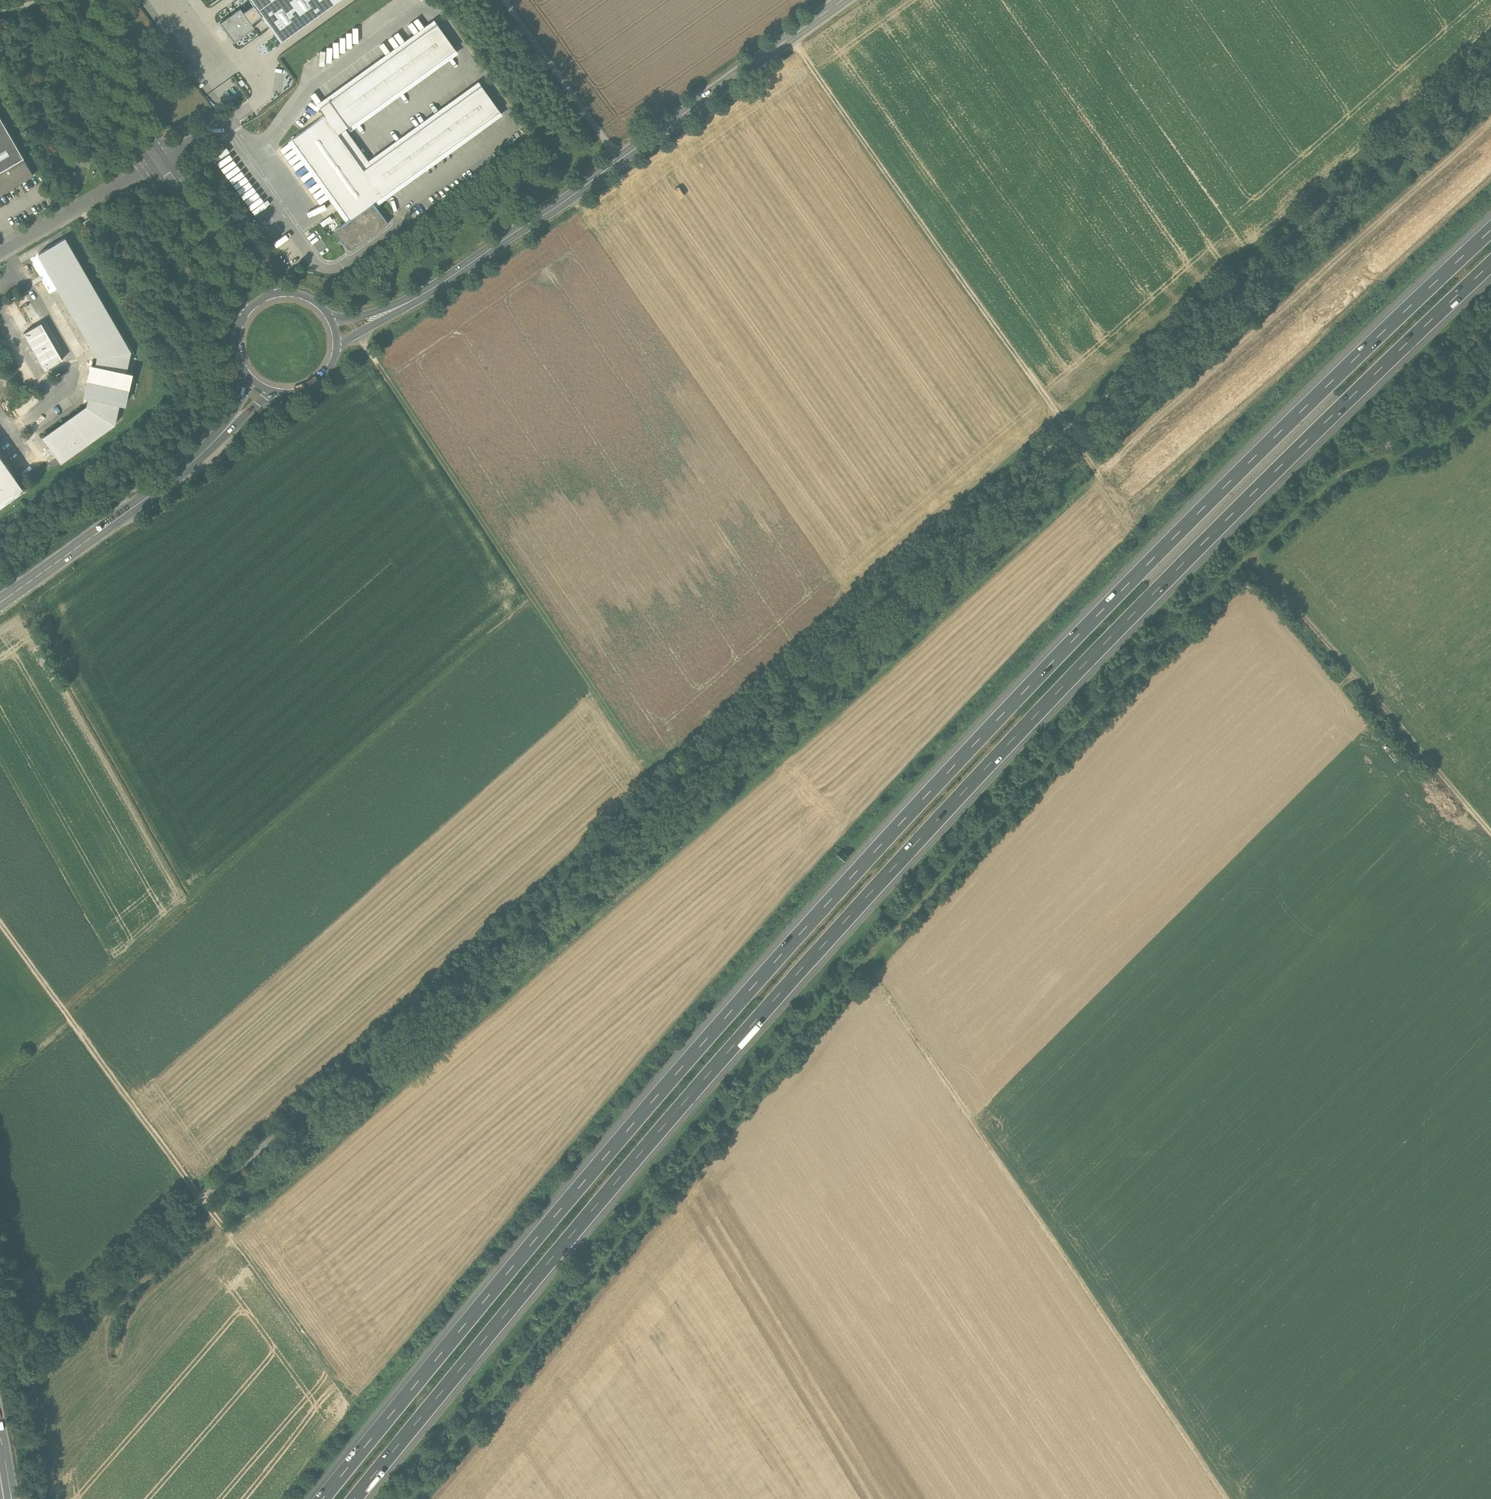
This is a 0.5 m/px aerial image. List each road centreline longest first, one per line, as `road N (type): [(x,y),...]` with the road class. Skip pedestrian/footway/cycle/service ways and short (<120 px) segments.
road 1 (motorway): [(1490,231),(1163,544),(929,787),(721,1022),(324,1498)]
road 2 (motorway): [(356,1498),(949,808),(1194,554),(1490,268)]
road 3 (track): [(1490,39),(653,780),(354,327)]
road 4 (track): [(405,1498),(668,1176),(860,963),(1252,558),(1342,469),(1424,451),(1490,391)]
road 5 (track): [(860,963),(1224,1498)]
road 6 (track): [(531,598),(64,1013)]
road 7 (secondary): [(843,0),(449,278),(333,336)]
road 8 (track): [(1133,527),(789,39)]
road 9 (track): [(354,1400),(0,925)]
road 10 (track): [(1252,558),(1490,831)]
road 11 (secondary): [(260,387),(177,476),(0,602)]
road 12 (track): [(618,161),(501,0)]
road 13 (unclassified): [(88,0),(115,104),(151,166)]
road 14 (unclassified): [(151,166),(0,259)]
road 15 (unclassified): [(151,166),(222,268),(243,316)]
road 16 (unclassified): [(270,297),(163,159)]
road 17 (unclassified): [(163,159),(115,65),(103,0)]

